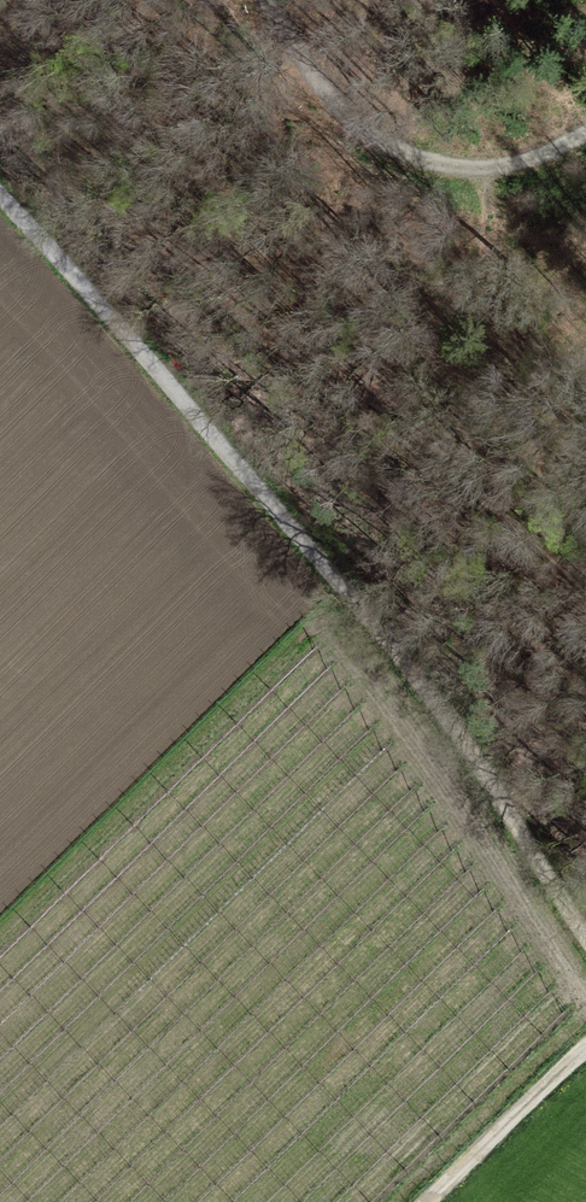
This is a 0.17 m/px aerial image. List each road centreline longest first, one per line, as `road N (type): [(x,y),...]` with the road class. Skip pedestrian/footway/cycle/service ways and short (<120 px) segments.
road 1 (track): [(0,202),(288,525),(585,925)]
road 2 (track): [(585,132),(523,161),(479,170),(431,164),(340,113),(264,0)]
road 3 (track): [(585,1048),(427,1201)]

